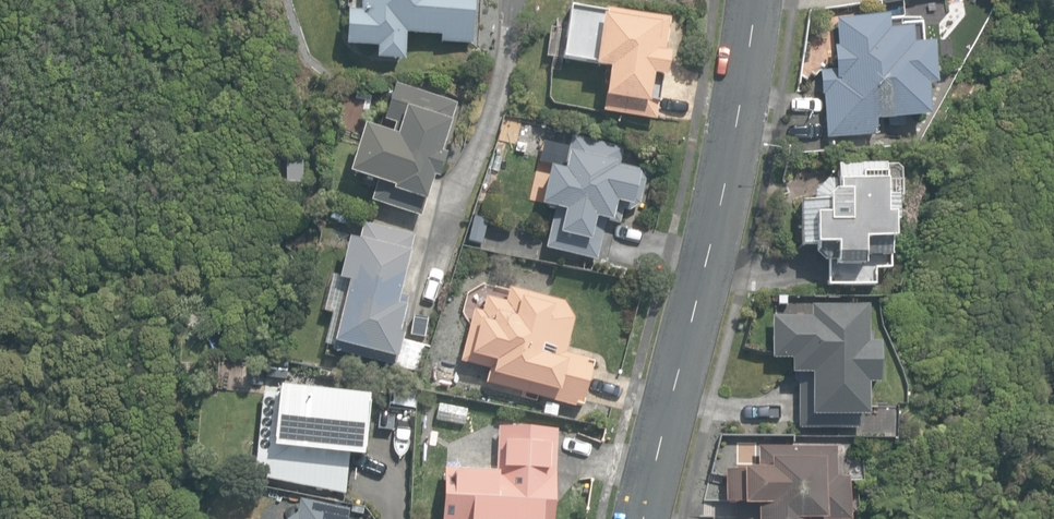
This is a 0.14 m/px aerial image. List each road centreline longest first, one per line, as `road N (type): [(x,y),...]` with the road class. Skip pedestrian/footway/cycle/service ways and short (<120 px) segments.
road 1 (residential): [(648,518),(756,0)]

